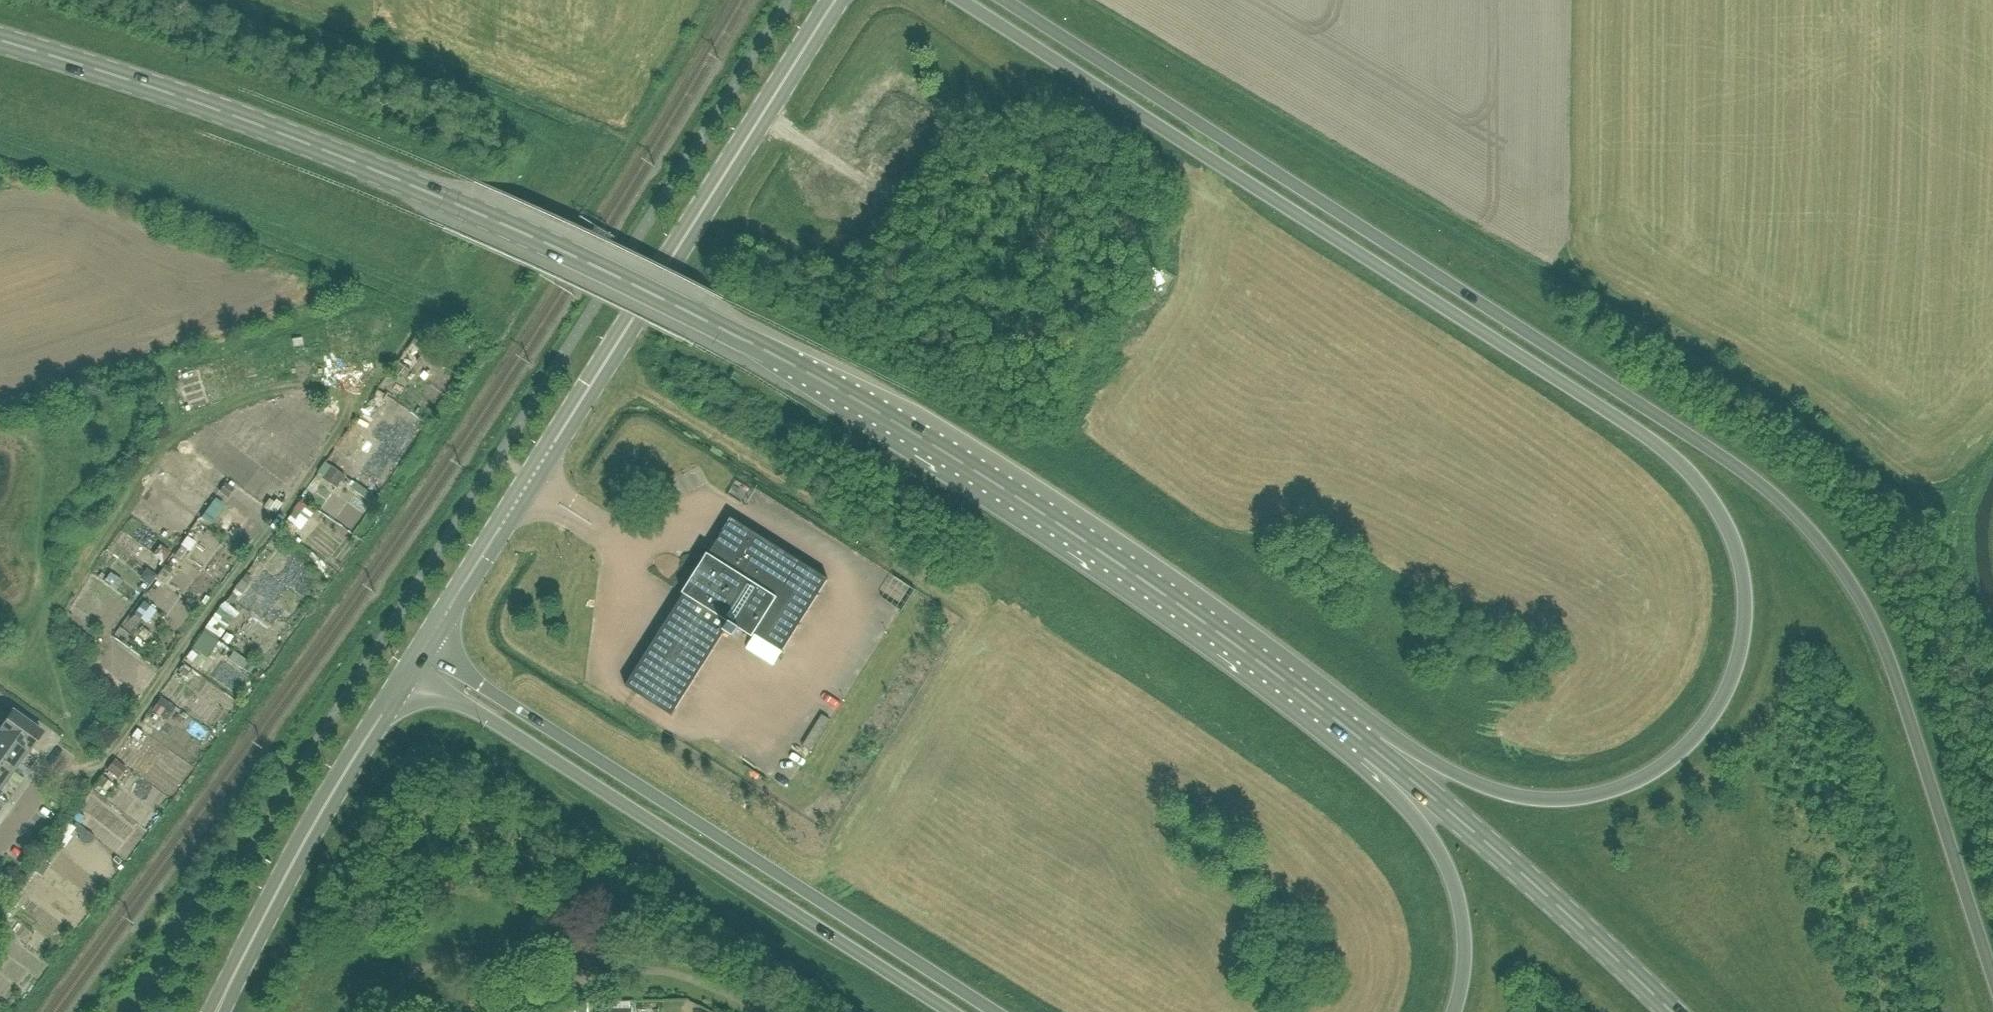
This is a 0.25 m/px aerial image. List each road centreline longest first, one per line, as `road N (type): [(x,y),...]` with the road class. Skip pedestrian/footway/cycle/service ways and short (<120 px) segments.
road 1 (primary): [(1368,746),(1099,550),(855,398),(704,318),(374,167),(160,88),(0,42)]
road 2 (primary): [(960,0),(1660,446),(1721,515),(1745,604),(1737,664),(1698,734),(1664,766),(1573,797),(1516,791),(1368,746)]
road 3 (primary): [(1992,974),(1881,641),(1806,527),(1627,394),(1006,0)]
road 4 (secondary): [(423,649),(835,0)]
road 5 (primary): [(995,1011),(423,649)]
road 6 (primary): [(410,669),(950,1011)]
road 7 (track): [(66,753),(96,768),(346,420)]
road 8 (primary): [(1668,1011),(1544,888),(1368,746)]
road 9 (tertiary): [(217,1011),(333,788),(410,669)]
road 10 (primary): [(1368,746),(1438,850),(1460,908),(1464,956),(1452,1011)]

